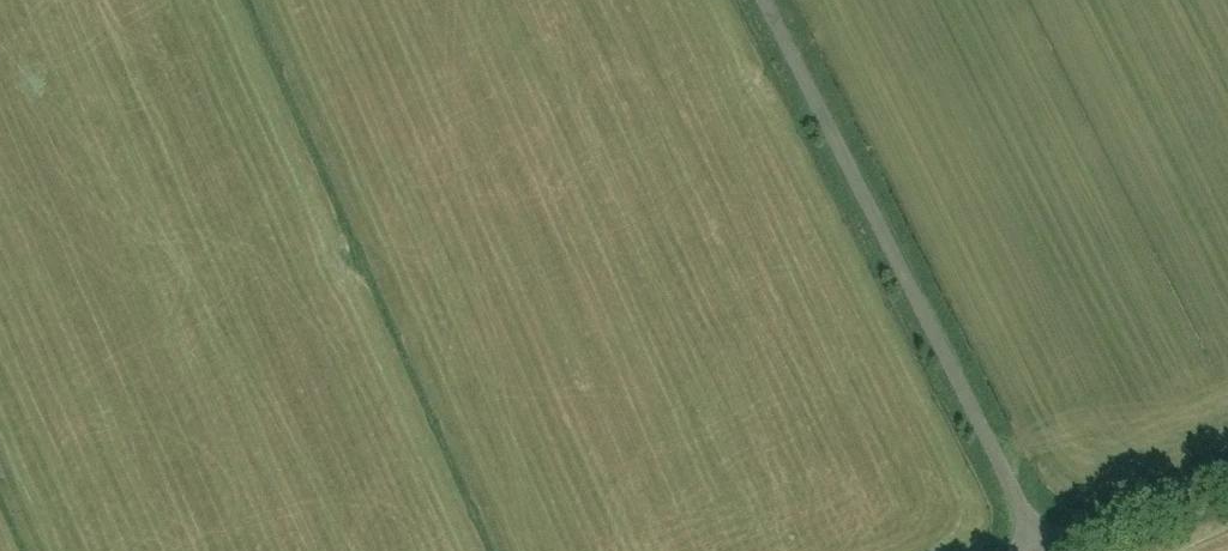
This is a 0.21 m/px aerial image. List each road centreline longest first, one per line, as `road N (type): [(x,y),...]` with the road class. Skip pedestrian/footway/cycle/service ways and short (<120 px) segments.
road 1 (unclassified): [(1011,550),(737,0)]
road 2 (unclassified): [(1042,550),(1227,471)]

